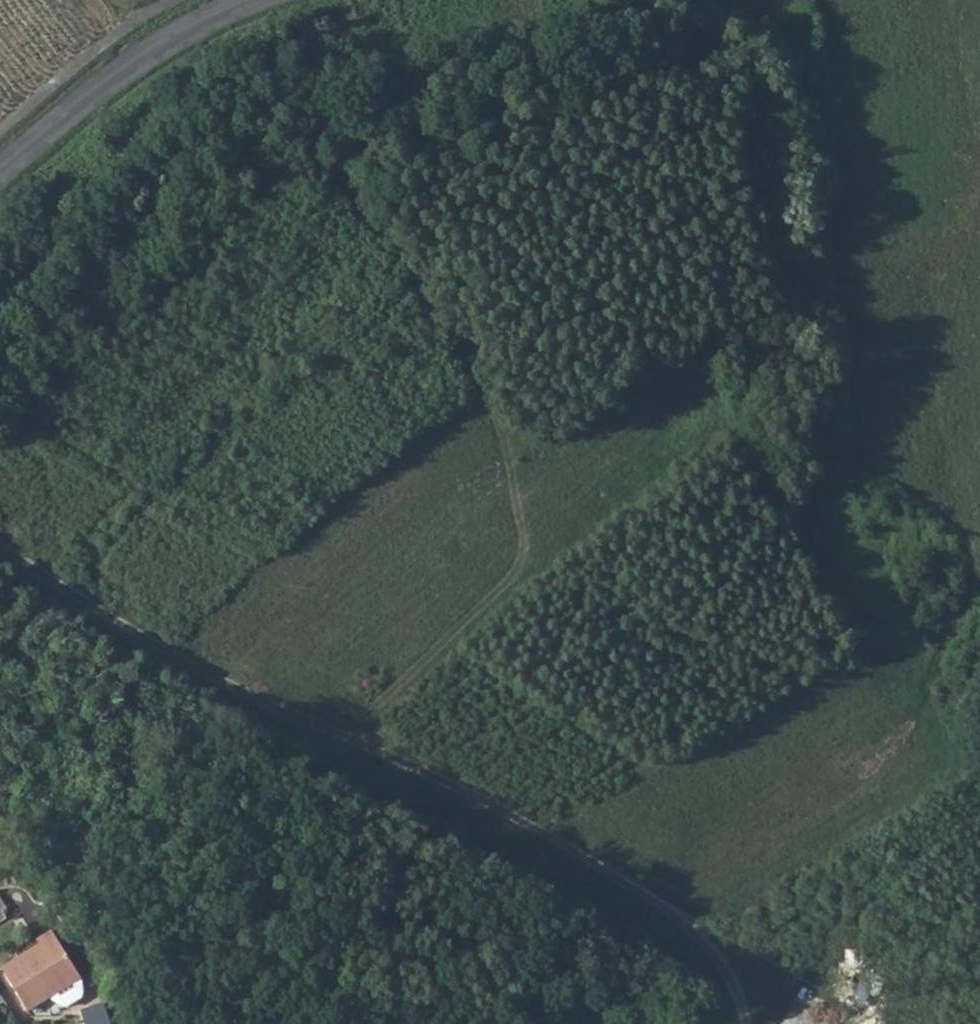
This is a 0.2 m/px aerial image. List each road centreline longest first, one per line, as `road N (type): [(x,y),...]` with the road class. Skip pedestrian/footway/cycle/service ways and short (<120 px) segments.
road 1 (track): [(750,1023),(745,997),(706,941),(558,847),(93,614),(0,549)]
road 2 (residential): [(257,0),(157,53),(0,179)]

